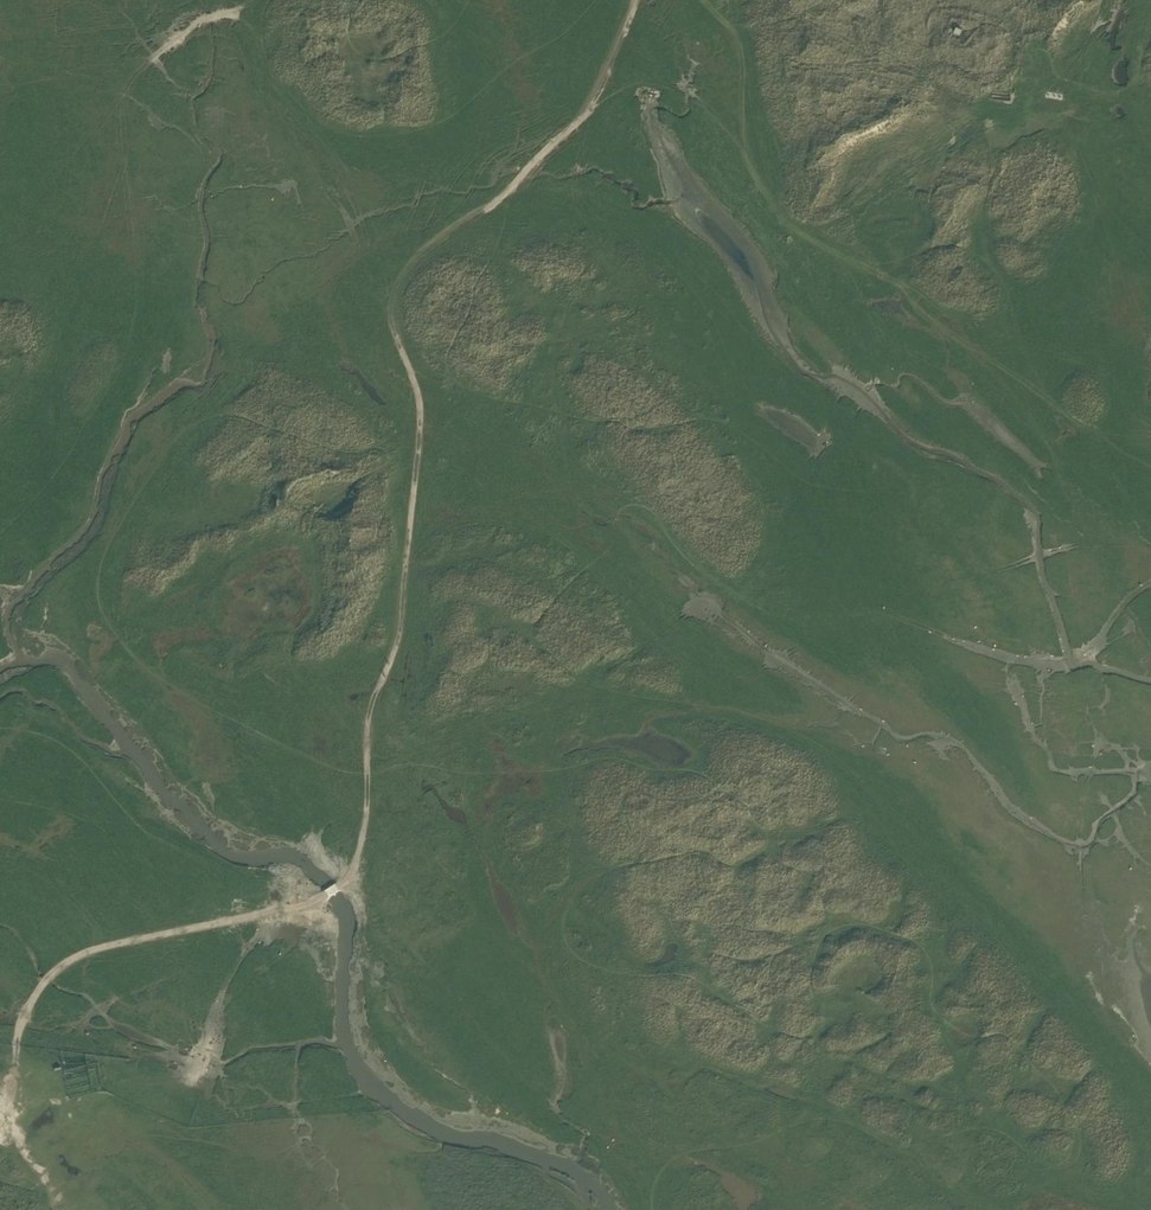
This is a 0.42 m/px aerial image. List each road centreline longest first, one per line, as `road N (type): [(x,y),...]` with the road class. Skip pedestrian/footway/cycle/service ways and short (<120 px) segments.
road 1 (track): [(633,0),(620,61),(601,98),(499,200),(394,285),(388,315),(431,381),(439,414),(415,483),(402,636),(365,737),(372,777),(352,867),(339,888),(271,914),(79,953),(20,1016),(15,1066),(33,1102),(144,1155),(198,1209)]
road 2 (track): [(623,44),(665,17),(700,18),(731,36),(770,201),(866,327),(891,346),(955,373),(1028,351),(1059,355),(1100,376),(1150,439)]
road 3 (track): [(165,37),(123,102),(135,242),(119,382),(71,462),(0,540)]
road 4 (track): [(240,0),(253,61),(349,198),(370,289),(402,345)]
road 5 (track): [(1059,355),(941,314),(899,289),(865,283),(804,239)]
road 6 (track): [(762,180),(685,95),(642,84),(601,98)]
road 7 (track): [(158,933),(75,905),(0,865)]
road 8 (track): [(165,37),(107,49),(0,44)]
road 9 (track): [(67,1209),(70,1199),(20,1155),(24,1085)]

